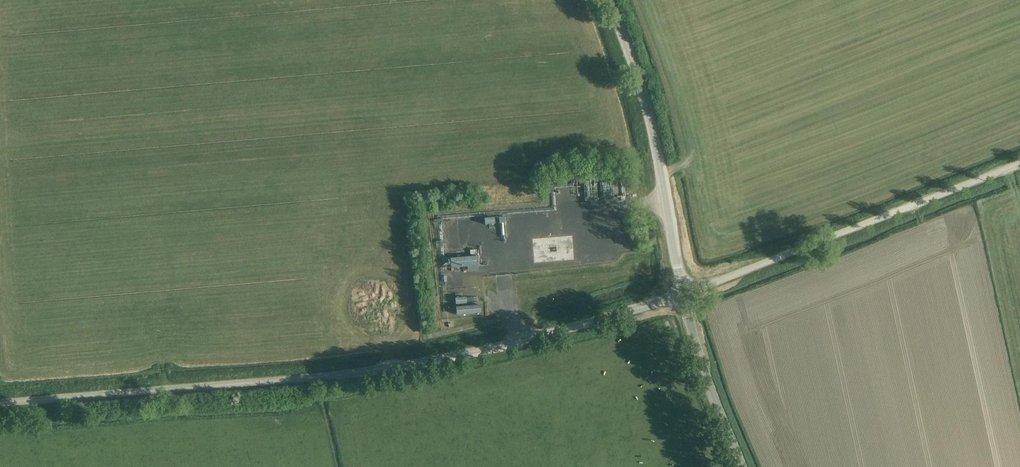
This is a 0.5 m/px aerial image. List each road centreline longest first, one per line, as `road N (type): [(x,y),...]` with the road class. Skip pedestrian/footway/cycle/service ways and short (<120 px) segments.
road 1 (unclassified): [(0,402),(376,369),(682,295)]
road 2 (unclassified): [(682,295),(1019,163)]
road 3 (unclassified): [(682,295),(653,129),(609,0)]
road 4 (unclassified): [(742,466),(682,295)]

